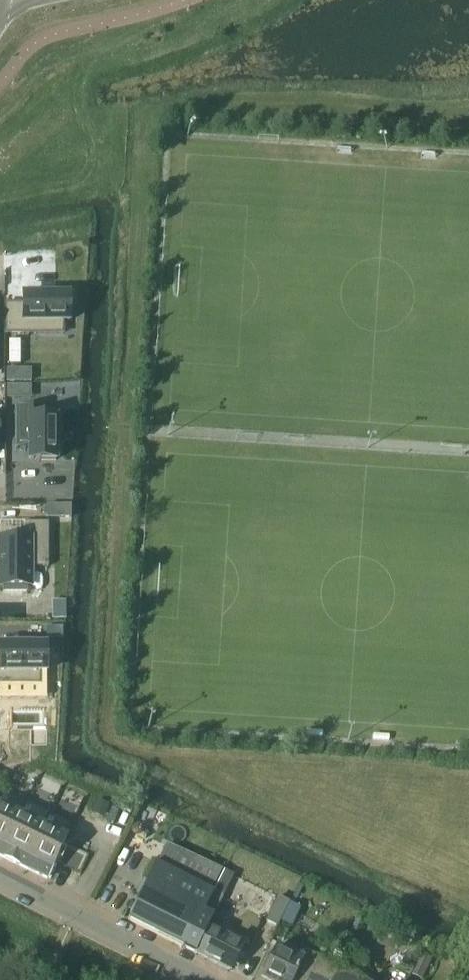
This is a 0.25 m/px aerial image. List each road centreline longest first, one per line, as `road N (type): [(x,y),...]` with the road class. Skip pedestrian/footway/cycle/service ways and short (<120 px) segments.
road 1 (unclassified): [(203,979),(0,878)]

